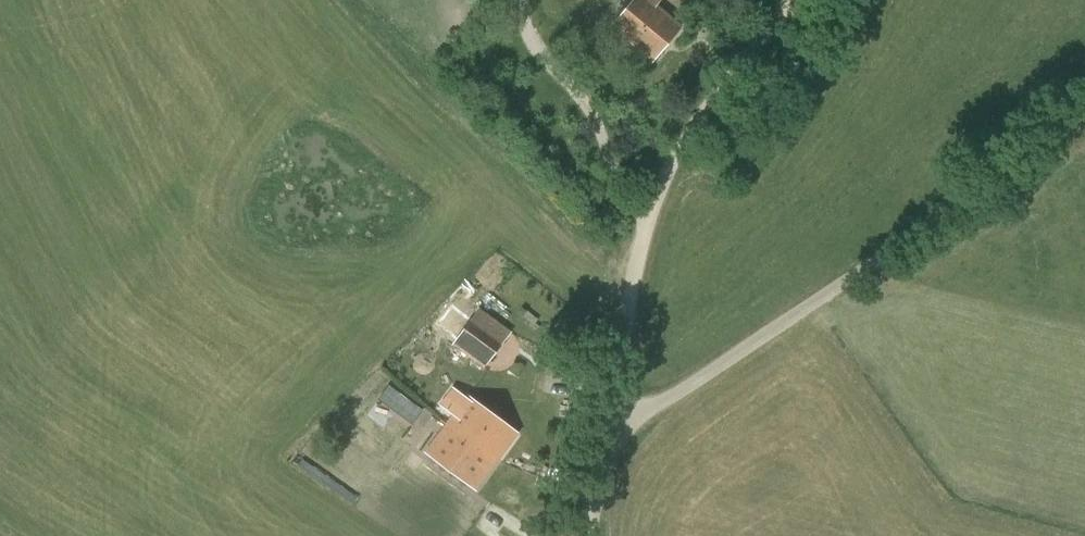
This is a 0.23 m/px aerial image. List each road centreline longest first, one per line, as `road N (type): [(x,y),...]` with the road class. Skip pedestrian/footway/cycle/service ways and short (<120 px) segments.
road 1 (unclassified): [(588,535),(606,444),(1084,121)]
road 2 (track): [(792,0),(688,138),(646,218),(606,444)]
road 3 (track): [(634,278),(350,0)]

